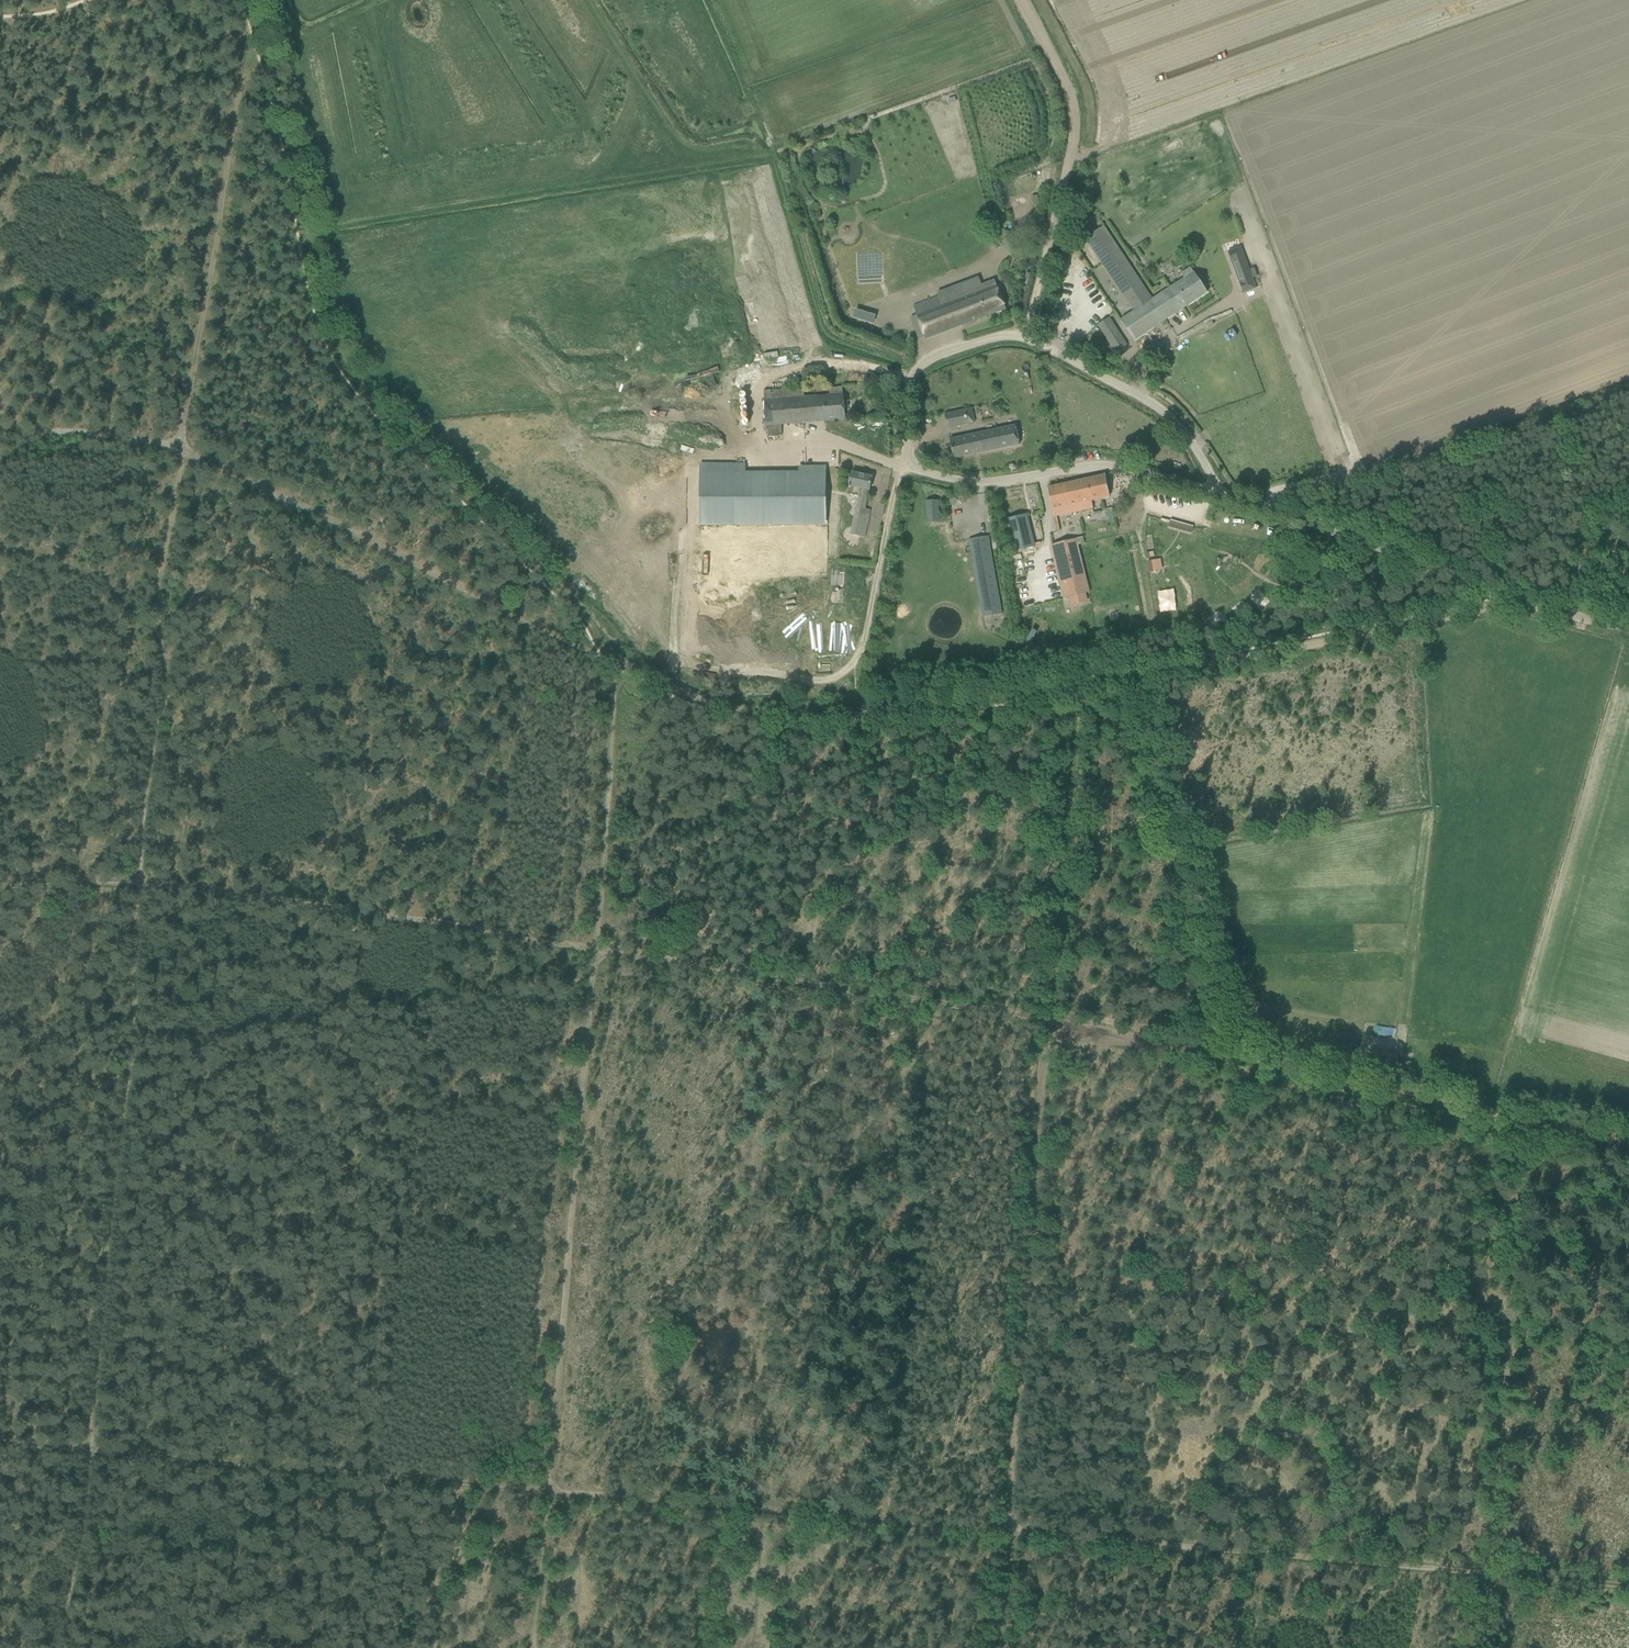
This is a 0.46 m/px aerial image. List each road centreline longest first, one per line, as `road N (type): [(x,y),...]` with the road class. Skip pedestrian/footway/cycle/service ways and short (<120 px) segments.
road 1 (track): [(248,17),(331,344),(357,385),(586,618),(619,665)]
road 2 (track): [(71,1647),(138,881)]
road 3 (track): [(1010,1531),(1628,1590)]
road 4 (track): [(0,1445),(549,1490)]
road 5 (track): [(596,951),(549,1490)]
road 6 (track): [(1473,1647),(1522,1123)]
road 7 (track): [(1010,1531),(1051,1021)]
road 8 (track): [(619,665),(176,449)]
road 9 (unclassified): [(1219,494),(1170,417),(1103,376),(1006,334),(945,353),(912,375),(911,460)]
road 10 (track): [(138,881),(596,951)]
road 11 (track): [(549,1490),(1010,1531)]
road 12 (track): [(1051,1021),(596,951)]
road 13 (track): [(176,449),(138,881)]
road 14 (unclassified): [(1628,631),(1503,598),(1324,526),(1219,494)]
road 15 (track): [(246,26),(176,449)]
road 16 (track): [(1628,1146),(1213,1056)]
road 17 (track): [(1213,1056),(1138,675)]
road 18 (track): [(1269,509),(1628,380)]
road 19 (track): [(1138,675),(1503,598)]
road 20 (track): [(1023,337),(1074,127),(1060,71),(1020,0)]
road 21 (track): [(1081,685),(1051,1021)]
road 22 (unclassified): [(1219,494),(1121,467),(983,482),(937,475),(911,460)]
road 23 (track): [(596,951),(619,665)]
road 24 (track): [(619,665),(738,711),(855,717)]
road 25 (track): [(855,717),(1081,685)]
road 26 (track): [(911,460),(897,475),(856,664)]
road 27 (track): [(176,449),(0,435)]
road 28 (track): [(1051,1021),(1213,1056)]
road 29 (track): [(549,1490),(532,1647)]
road 30 (track): [(155,0),(0,24)]
road 31 (track): [(84,2),(55,79),(0,125)]
road 32 (track): [(138,881),(0,885)]
road 33 (track): [(1504,1314),(1628,1331)]

